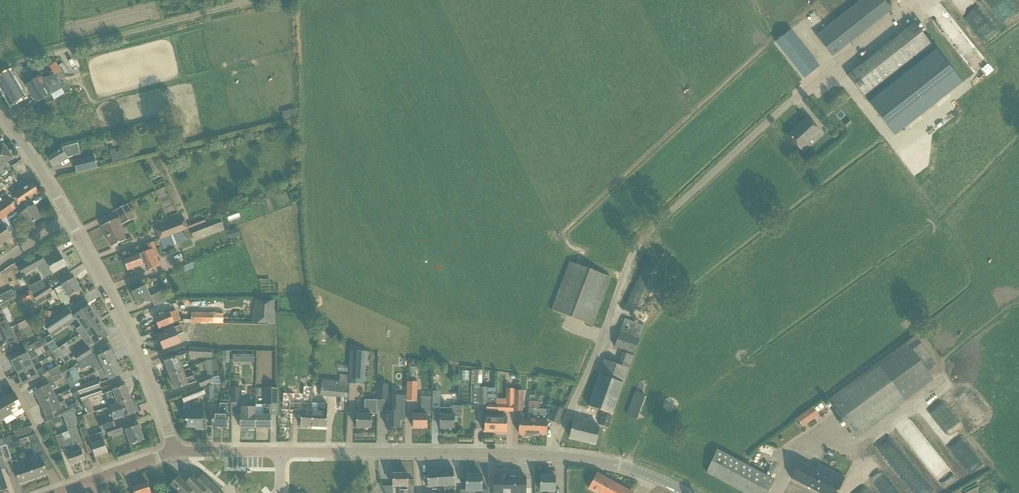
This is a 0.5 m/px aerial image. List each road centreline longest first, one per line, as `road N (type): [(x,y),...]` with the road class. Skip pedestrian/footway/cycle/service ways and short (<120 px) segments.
road 1 (unclassified): [(548,454),(635,246),(900,8)]
road 2 (tertiary): [(548,454),(280,451)]
road 3 (tertiary): [(177,448),(133,339),(70,218)]
road 4 (tertiary): [(687,492),(619,465),(548,454)]
road 5 (residential): [(55,492),(177,448)]
road 6 (tertiary): [(70,218),(0,112)]

